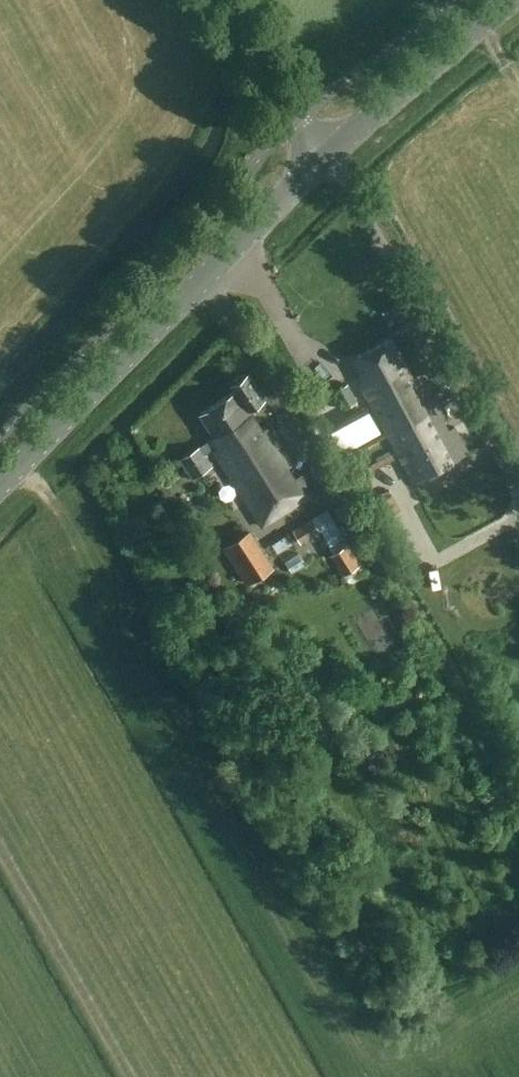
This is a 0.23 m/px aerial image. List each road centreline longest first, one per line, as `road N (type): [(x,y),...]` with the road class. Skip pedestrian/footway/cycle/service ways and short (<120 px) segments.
road 1 (tertiary): [(0,488),(323,161)]
road 2 (tertiary): [(323,161),(515,0)]
road 3 (tertiary): [(323,161),(224,0)]

